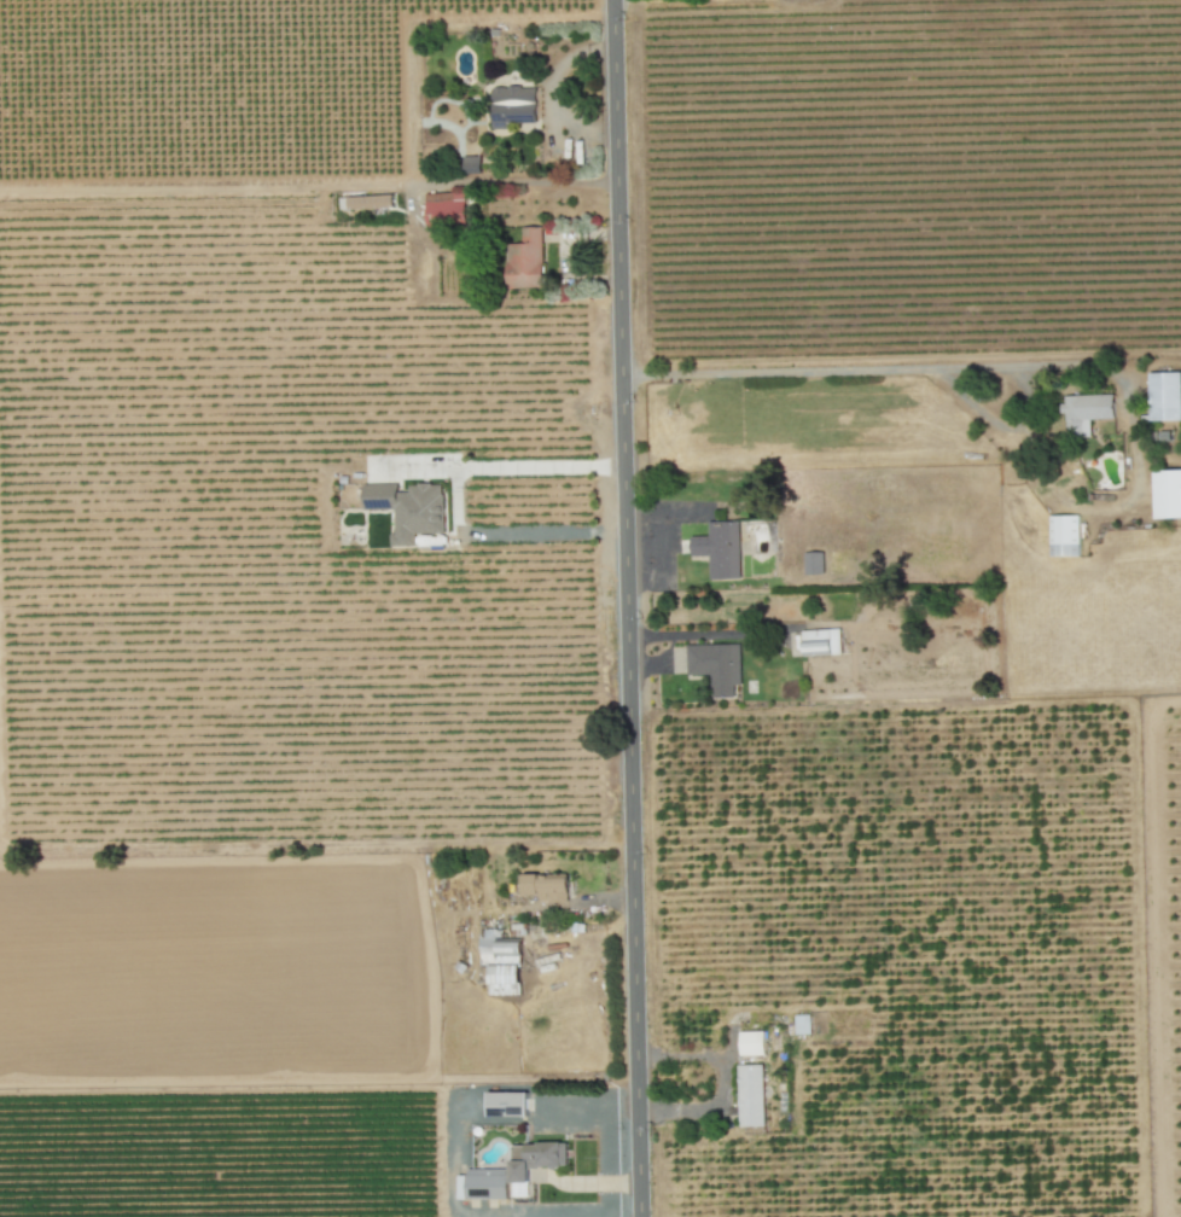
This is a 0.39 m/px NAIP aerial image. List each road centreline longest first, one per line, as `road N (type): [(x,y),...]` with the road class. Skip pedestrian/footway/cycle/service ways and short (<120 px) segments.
road 1 (tertiary): [(645,1216),(615,0)]

